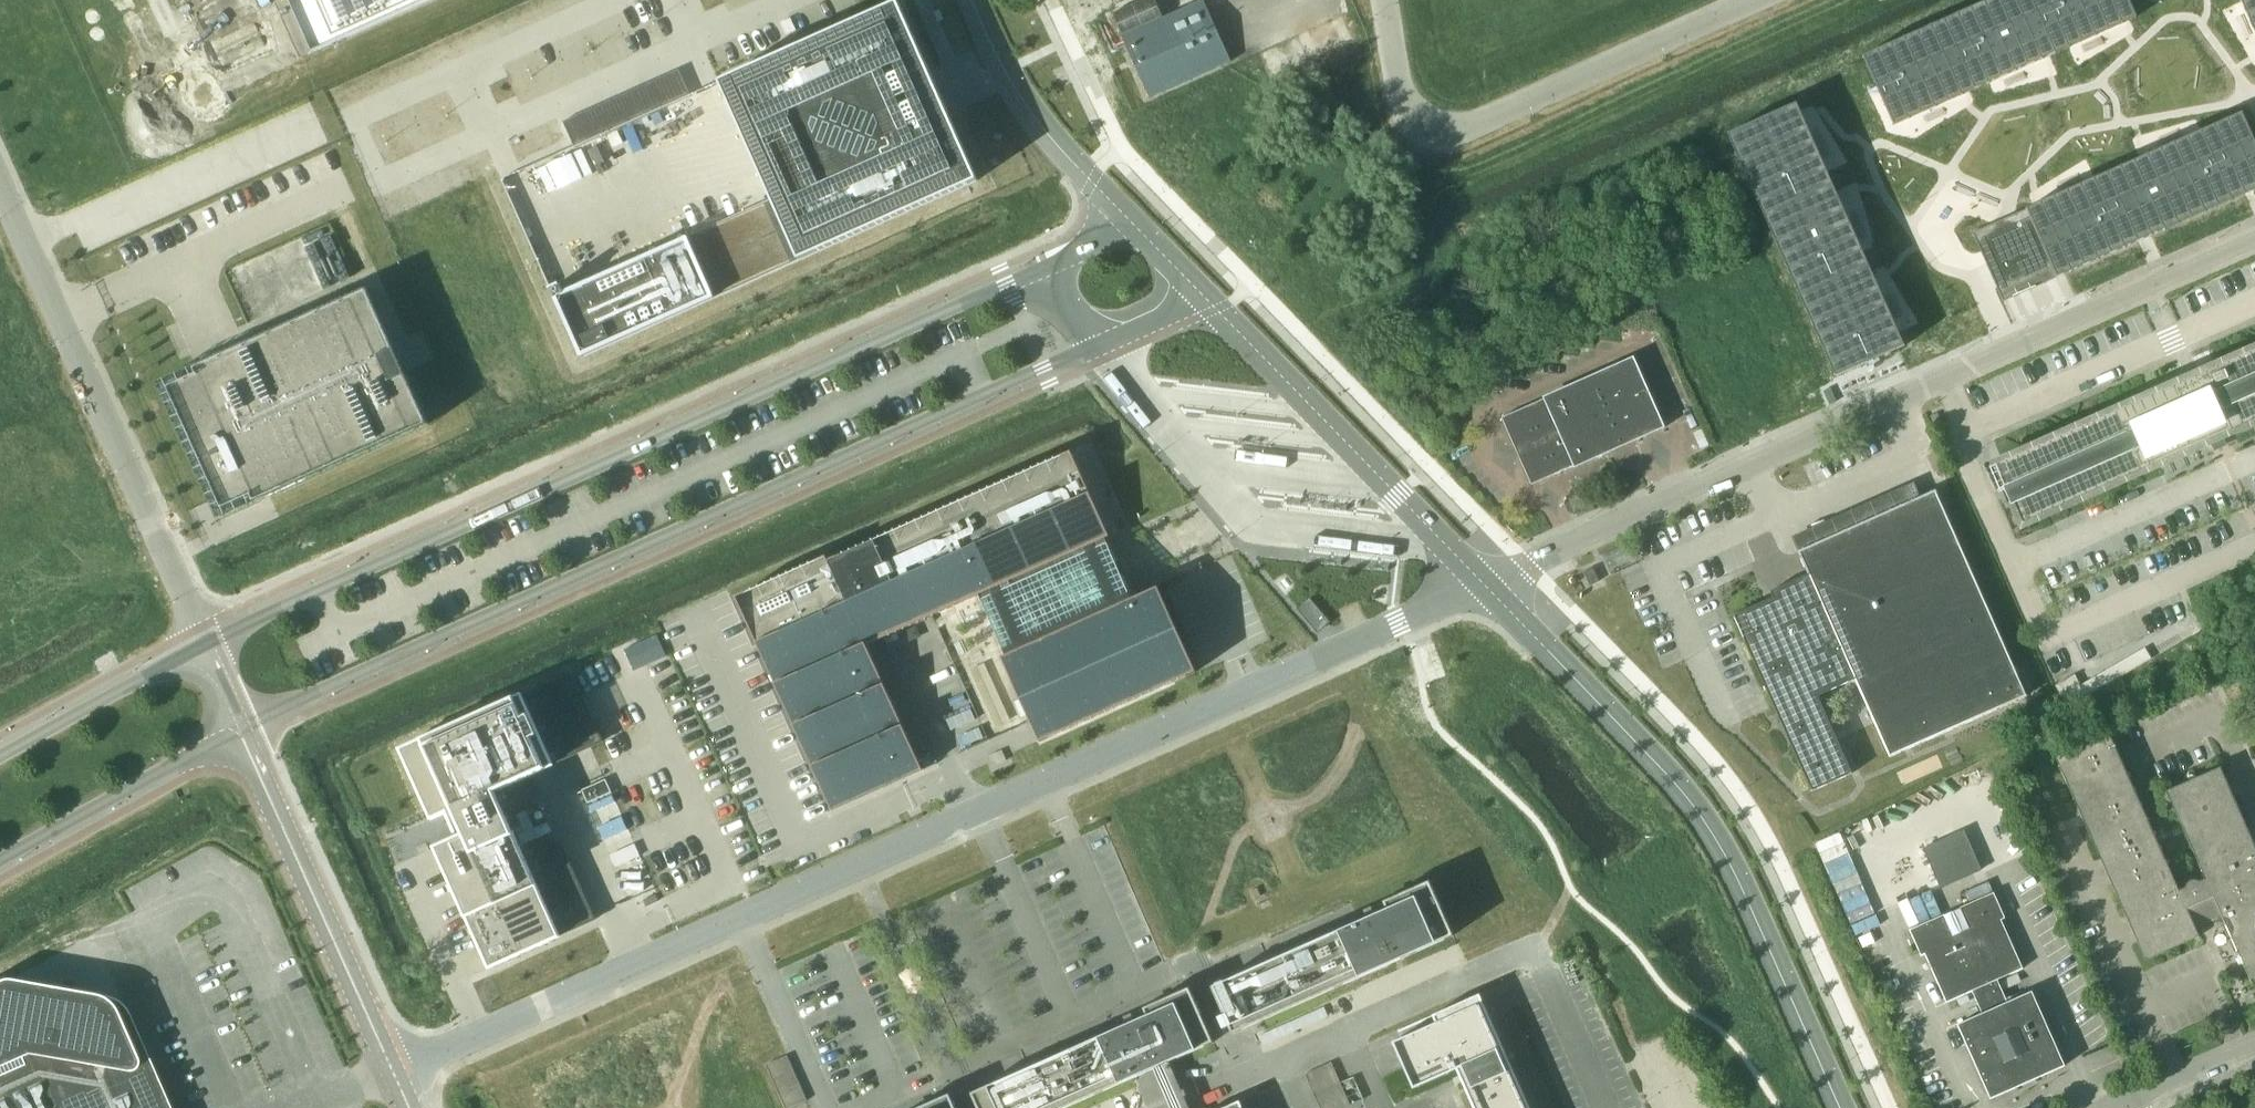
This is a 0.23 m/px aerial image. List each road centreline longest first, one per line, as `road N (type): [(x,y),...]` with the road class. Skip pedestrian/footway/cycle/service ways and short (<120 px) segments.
road 1 (unclassified): [(395,1075),(1484,584)]
road 2 (unclassified): [(239,729),(1205,296)]
road 3 (unclassified): [(1138,227),(205,640)]
road 4 (unclassified): [(1484,584),(2254,237)]
road 5 (unclassified): [(1840,1107),(1742,887),(1694,805),(1484,584)]
road 6 (unclassified): [(1384,0),(1403,110),(1418,132),(1450,136),(1759,0)]
road 7 (unclassified): [(205,640),(0,179)]
road 8 (unclassified): [(1484,584),(1205,296)]
road 9 (tertiary): [(395,1075),(239,729)]
road 10 (unclassified): [(1138,227),(1022,99),(973,0)]
road 11 (tertiary): [(0,856),(239,729)]
road 12 (tertiary): [(205,640),(0,757)]
road 13 (unclassified): [(2105,1107),(2254,1043)]

